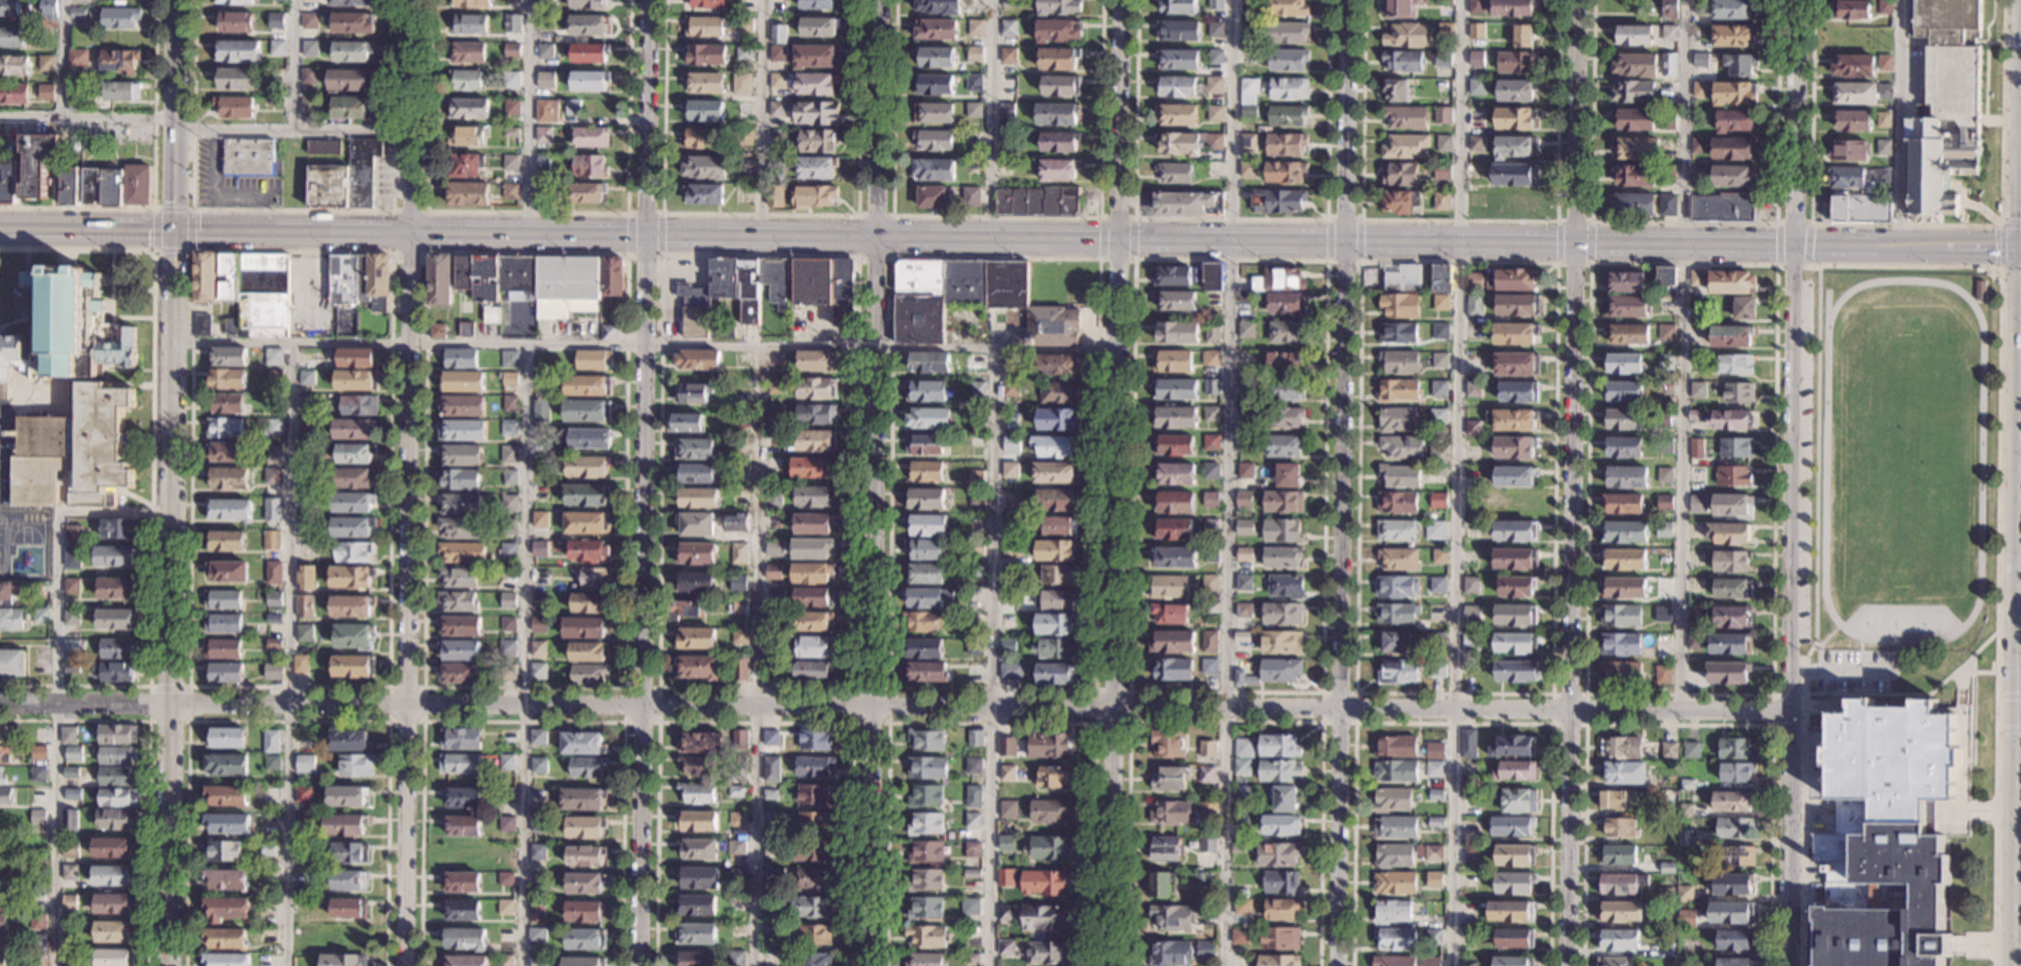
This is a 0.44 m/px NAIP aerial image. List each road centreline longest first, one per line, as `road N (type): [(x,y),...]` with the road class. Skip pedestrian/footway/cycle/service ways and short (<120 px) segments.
road 1 (residential): [(404,965),(416,0)]
road 2 (residential): [(1578,0),(1568,965)]
road 3 (tertiary): [(167,965),(177,0)]
road 4 (residential): [(1793,711),(873,706)]
road 5 (residential): [(873,706),(0,702)]
road 6 (residential): [(649,236),(640,965)]
road 7 (residential): [(1119,237),(1111,965)]
road 8 (residential): [(1337,965),(1345,241)]
road 9 (residential): [(1788,965),(1794,246)]
road 10 (secondary): [(2017,249),(2010,965)]
road 11 (secondary): [(1345,241),(2017,249)]
road 12 (secondary): [(0,227),(649,236)]
road 13 (residential): [(869,965),(874,347)]
road 14 (residential): [(874,347),(879,0)]
road 15 (residential): [(1794,246),(1795,0)]
road 16 (secondary): [(877,235),(1119,237)]
road 17 (residential): [(1345,241),(1348,0)]
road 18 (residential): [(1120,0),(1119,237)]
road 19 (residential): [(650,0),(649,236)]
road 20 (secondary): [(649,236),(877,235)]
road 21 (secondary): [(1119,237),(1345,241)]
road 22 (secondary): [(2020,0),(2018,149)]

